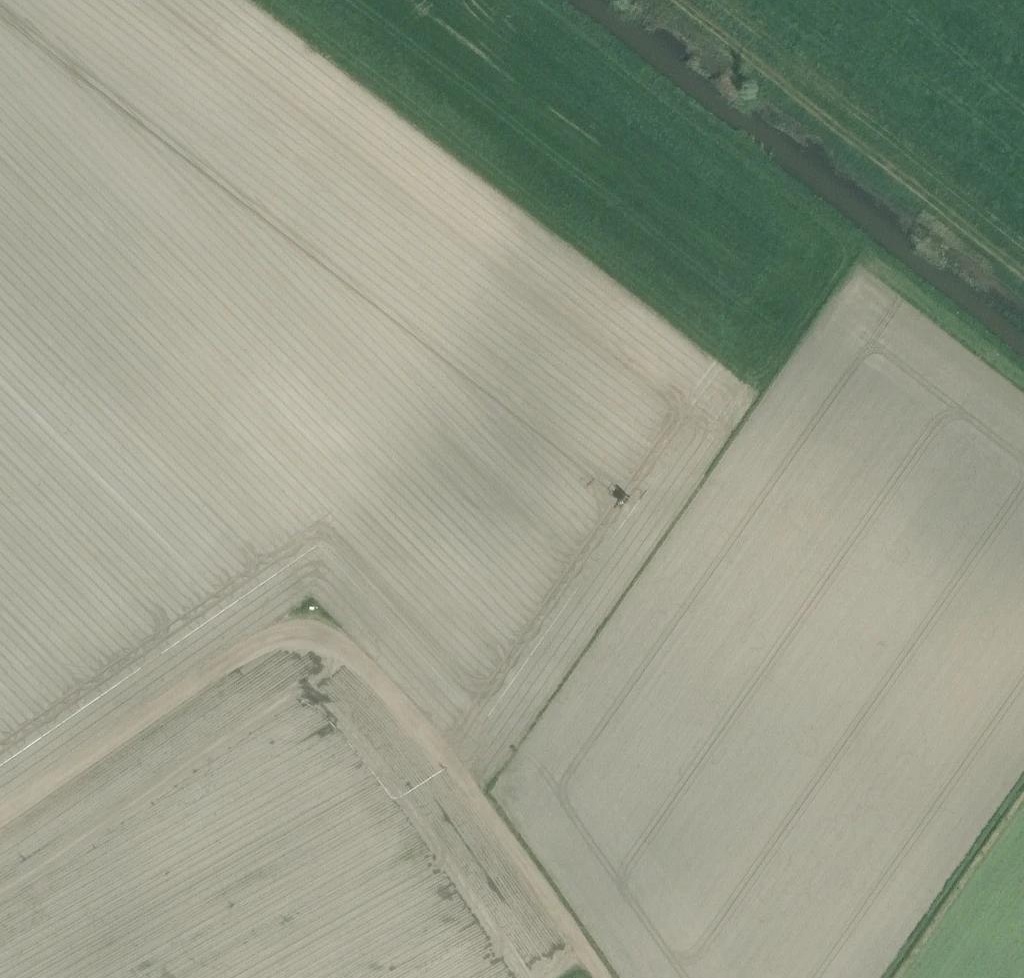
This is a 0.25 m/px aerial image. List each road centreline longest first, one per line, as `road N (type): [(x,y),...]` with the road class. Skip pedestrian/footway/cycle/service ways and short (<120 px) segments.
road 1 (track): [(605,977),(473,791),(358,651),(315,627),(271,634),(0,808)]
road 2 (track): [(678,0),(1023,277)]

